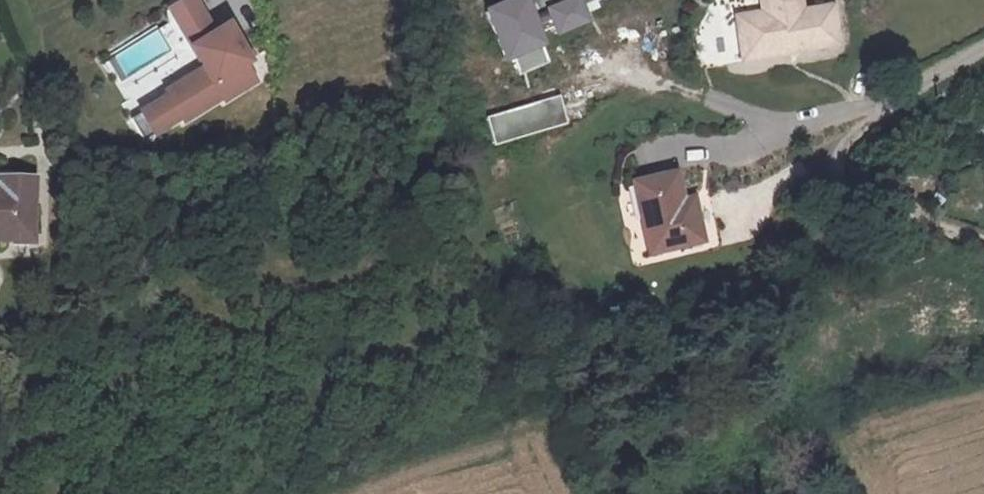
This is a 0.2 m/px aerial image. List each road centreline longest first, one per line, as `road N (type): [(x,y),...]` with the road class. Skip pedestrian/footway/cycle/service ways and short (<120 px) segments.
road 1 (unclassified): [(983,49),(886,103),(728,149)]
road 2 (track): [(886,103),(844,161),(847,190),(983,242)]

